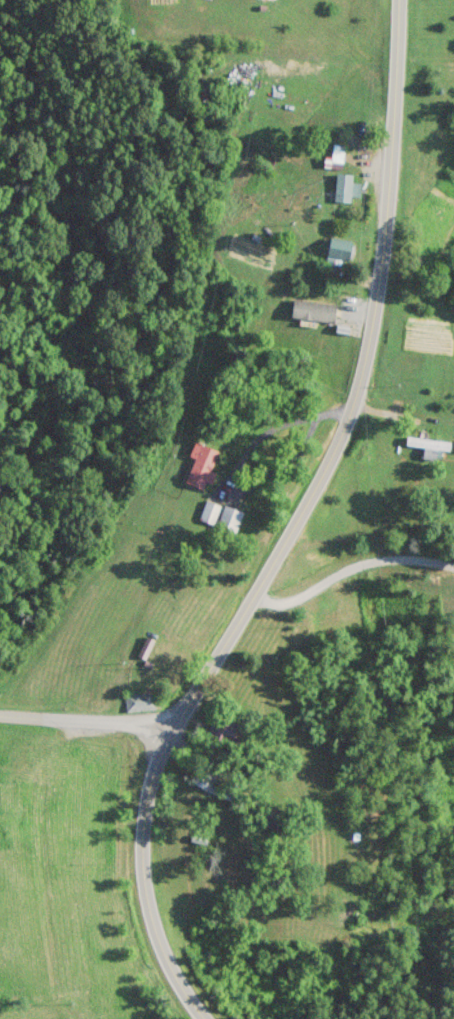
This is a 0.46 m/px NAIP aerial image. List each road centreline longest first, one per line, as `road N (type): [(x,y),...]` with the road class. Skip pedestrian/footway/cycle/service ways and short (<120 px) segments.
road 1 (secondary): [(204,1018),(158,940),(141,872),(142,800),(167,725),(274,558),(342,431),(369,349),(394,113),(396,0)]
road 2 (residential): [(0,717),(167,725)]

